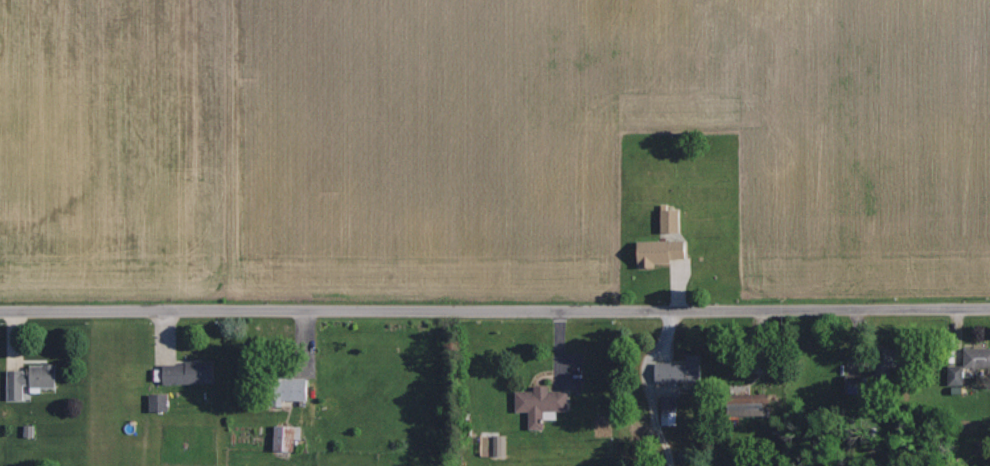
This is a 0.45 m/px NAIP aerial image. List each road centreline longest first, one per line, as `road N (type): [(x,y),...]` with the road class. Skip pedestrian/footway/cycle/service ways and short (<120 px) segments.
road 1 (residential): [(0,311),(989,307)]

